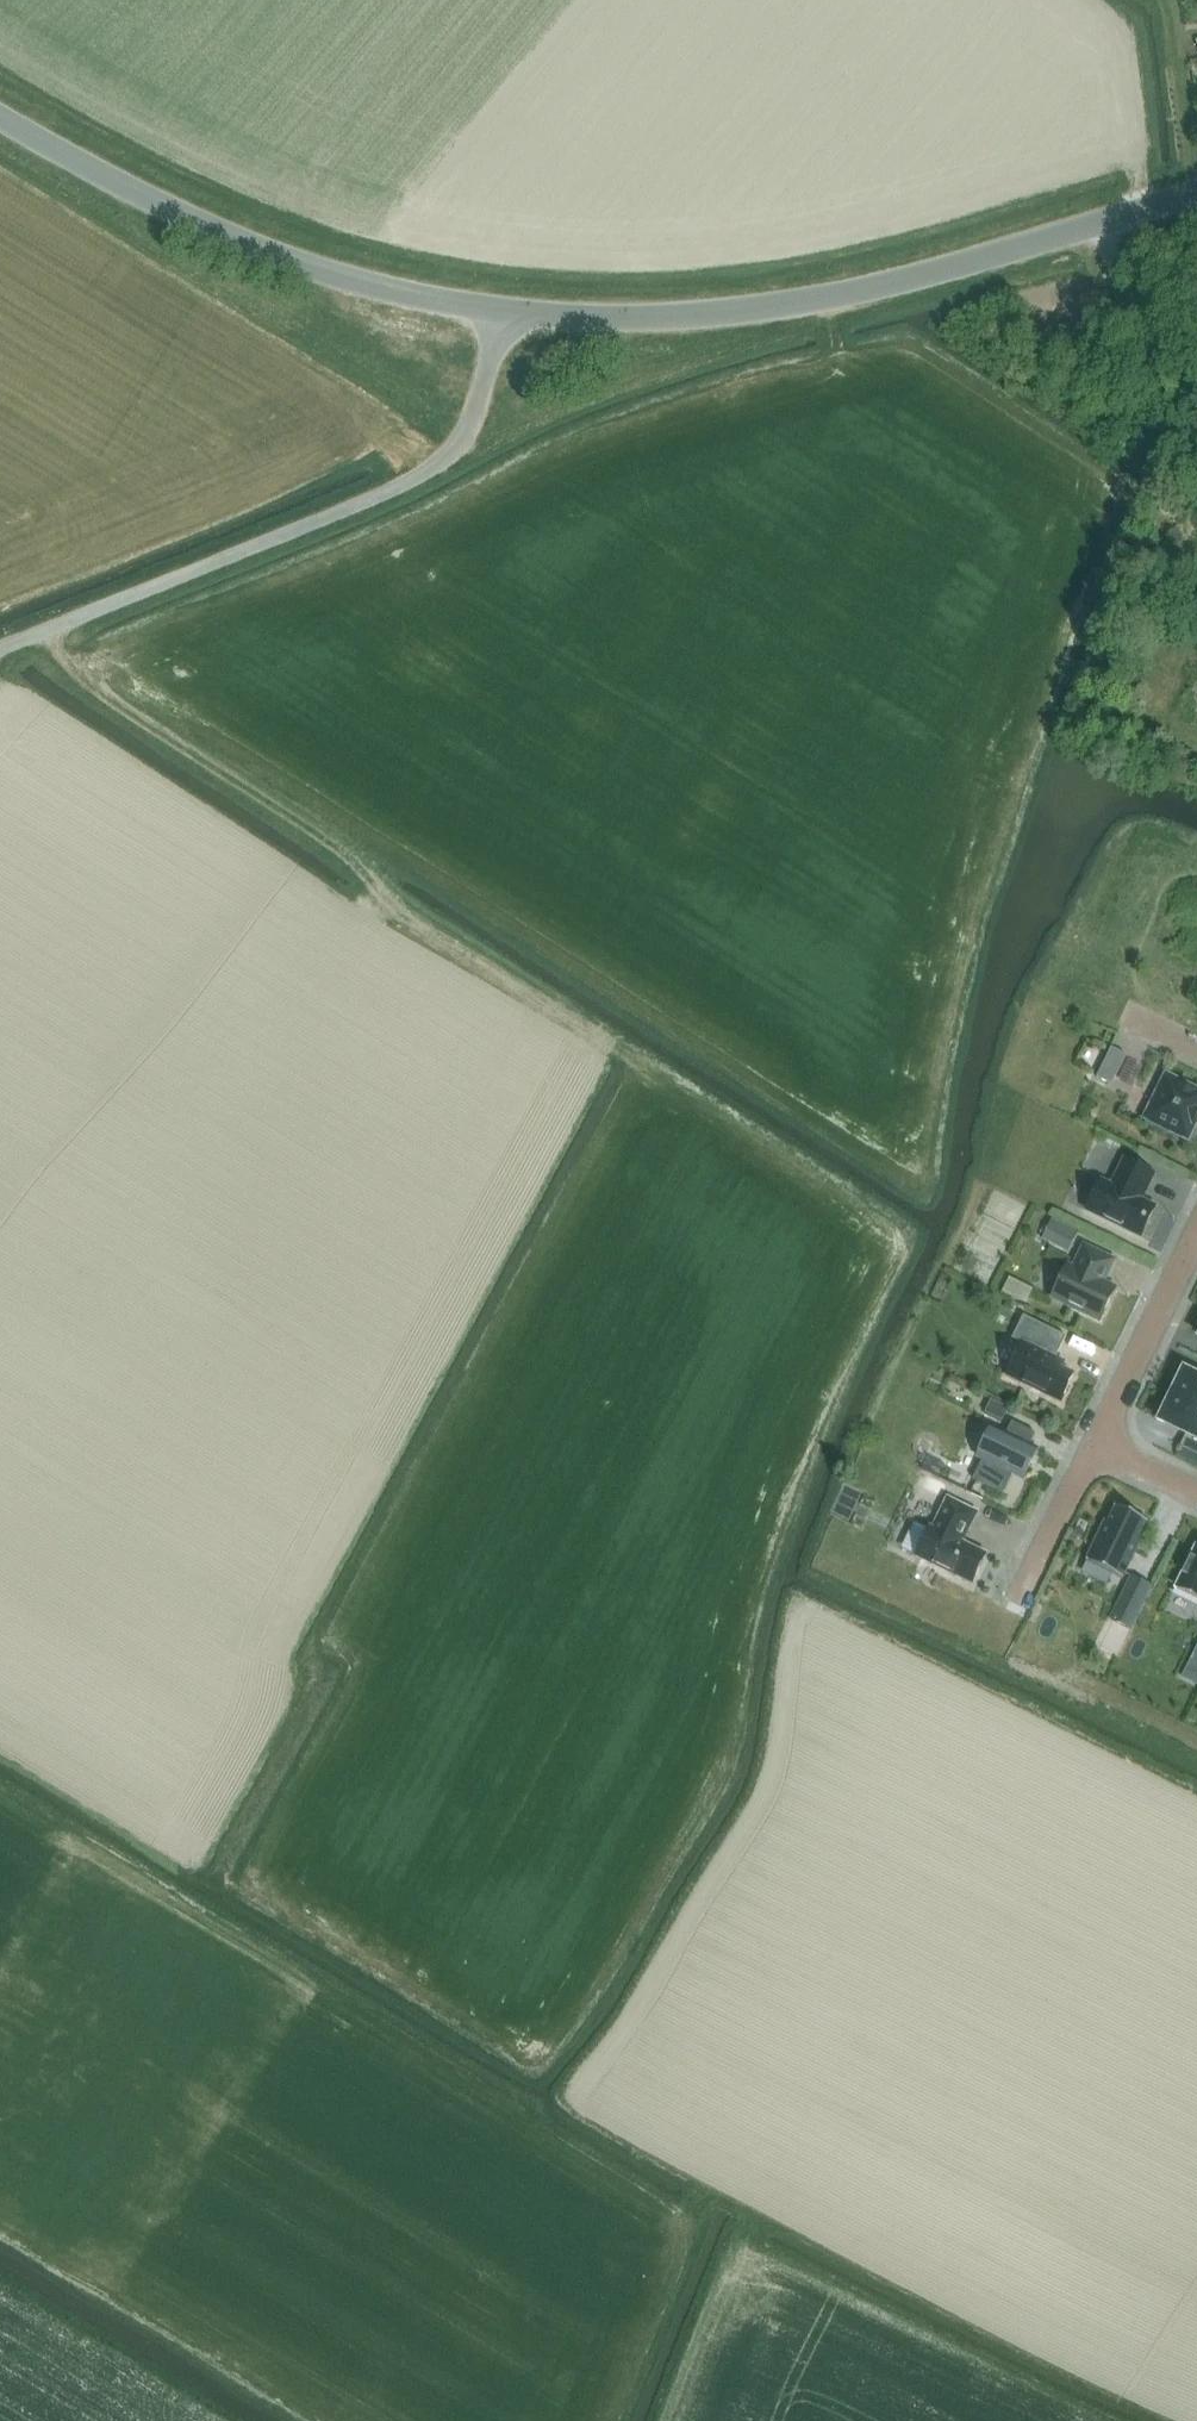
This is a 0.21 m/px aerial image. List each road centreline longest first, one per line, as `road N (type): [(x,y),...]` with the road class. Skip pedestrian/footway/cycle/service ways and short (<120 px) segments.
road 1 (tertiary): [(498,312),(657,318),(815,300),(944,271),(1196,191)]
road 2 (unclassified): [(0,649),(436,466),(465,439),(498,312)]
road 3 (tertiary): [(0,117),(267,252),(404,294),(498,312)]
road 4 (residential): [(1095,1445),(1196,1229)]
road 5 (residential): [(1020,1604),(1095,1445)]

